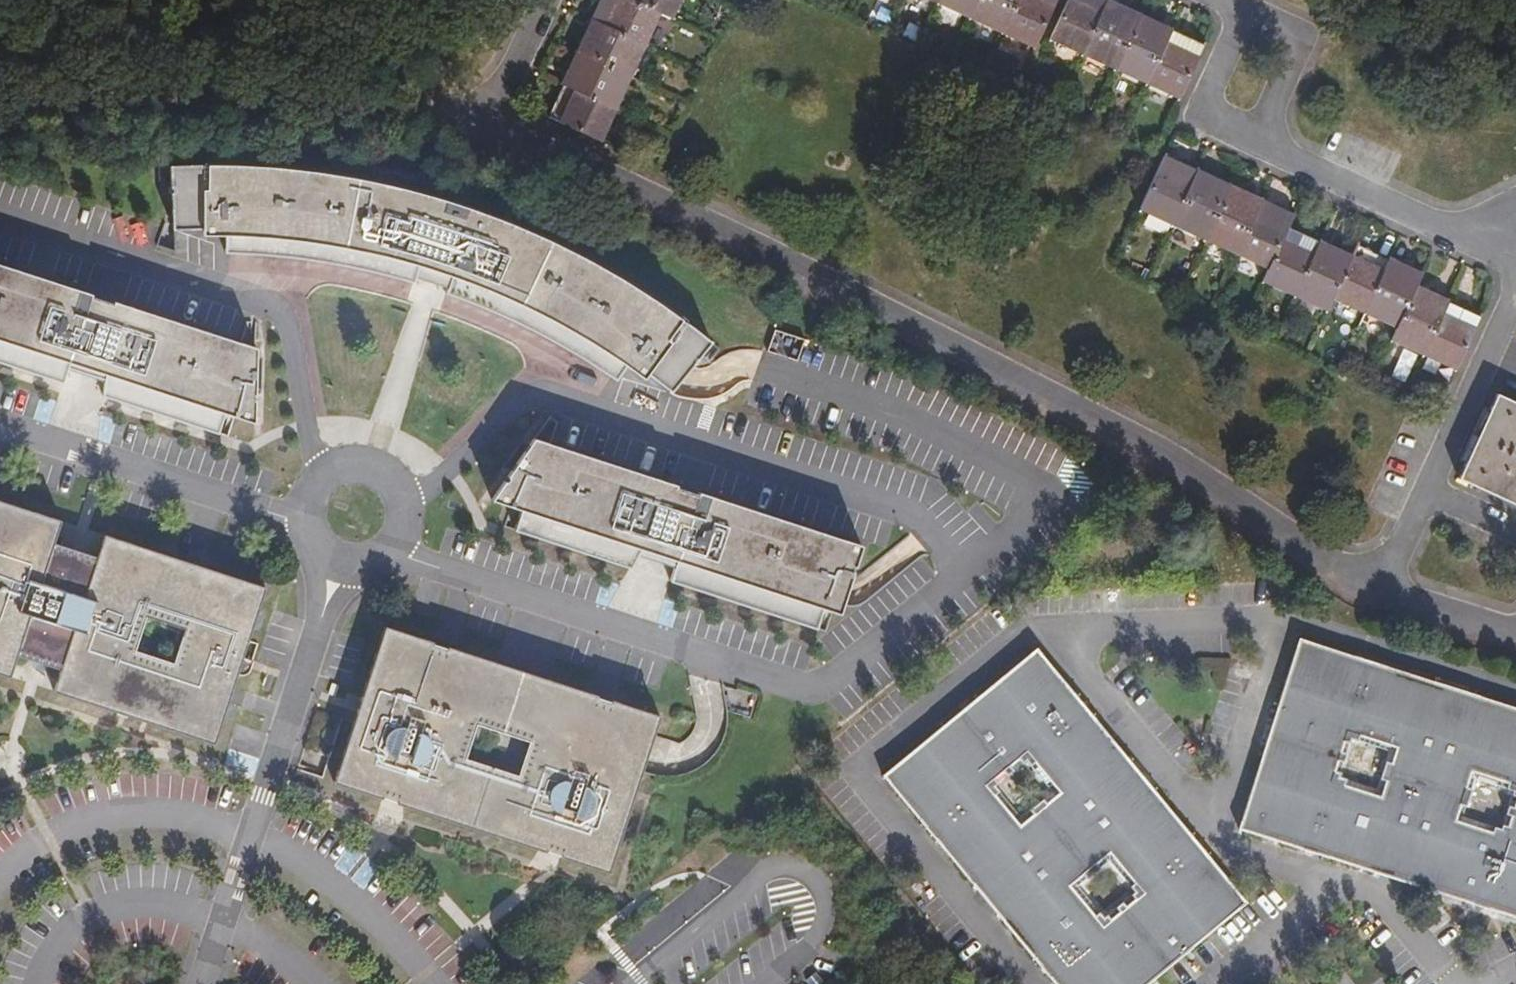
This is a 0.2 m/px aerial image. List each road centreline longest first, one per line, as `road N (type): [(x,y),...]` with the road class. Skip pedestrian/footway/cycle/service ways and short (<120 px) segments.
road 1 (residential): [(1377,592),(1173,461),(568,162),(482,130)]
road 2 (residential): [(409,503),(527,399),(908,516),(971,572)]
road 3 (unclassified): [(971,572),(814,686),(395,553)]
road 4 (residential): [(0,227),(302,336),(327,474)]
road 5 (residential): [(206,983),(336,564)]
road 6 (unclassified): [(306,522),(0,431)]
road 7 (residential): [(769,373),(915,418),(1058,498)]
road 8 (residential): [(1515,266),(1254,139)]
road 9 (residential): [(1515,278),(1422,495)]
road 10 (residential): [(1242,10),(1197,111),(1254,139)]
road 11 (residential): [(1254,139),(1298,37),(1242,10)]
road 12 (residential): [(1515,636),(1377,592)]
road 13 (residential): [(541,0),(482,130)]

